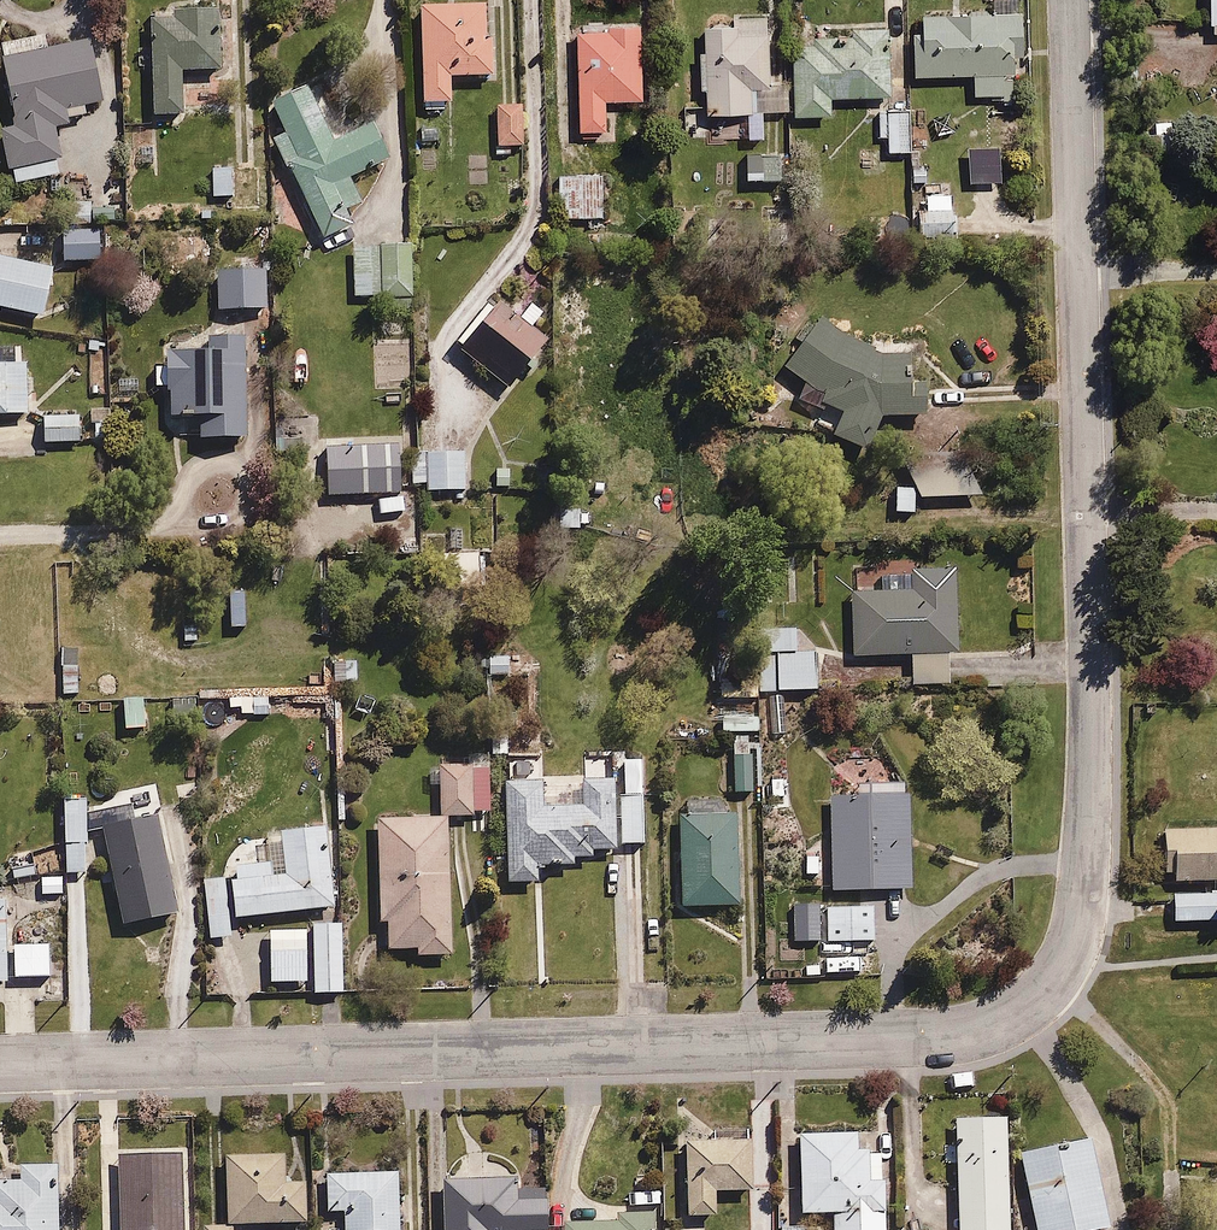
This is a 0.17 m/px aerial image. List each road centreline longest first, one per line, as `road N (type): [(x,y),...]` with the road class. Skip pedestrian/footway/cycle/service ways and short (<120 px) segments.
road 1 (residential): [(0,1067),(908,1041),(1021,1012),(1045,990),(1079,925),(1089,795),(1069,0)]

